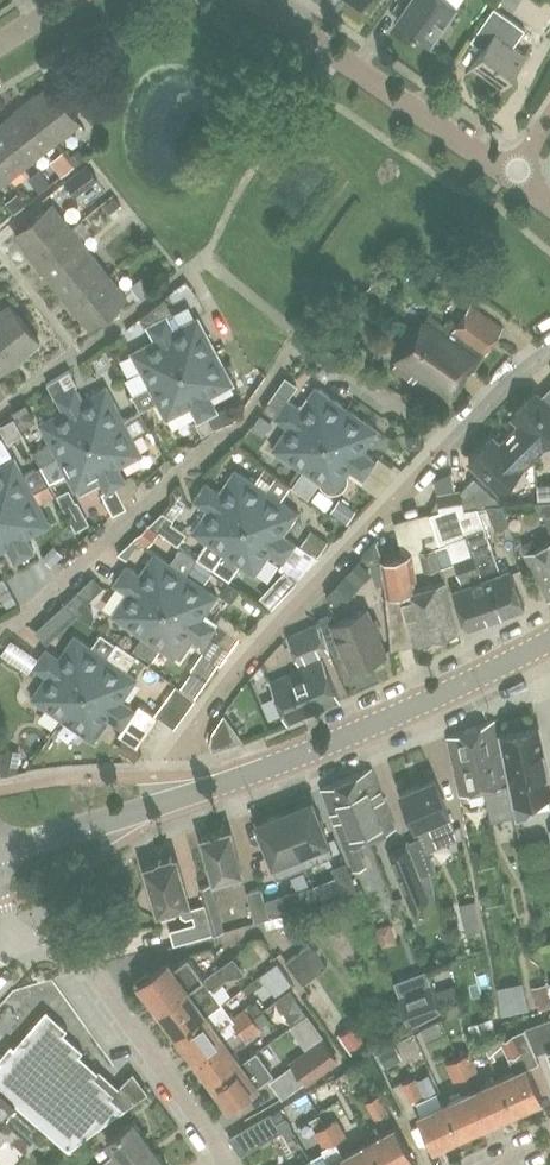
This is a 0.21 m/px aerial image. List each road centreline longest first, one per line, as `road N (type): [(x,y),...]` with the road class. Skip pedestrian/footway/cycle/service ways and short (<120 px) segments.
road 1 (residential): [(450,446),(300,336),(238,422),(211,437),(33,607),(0,627)]
road 2 (tertiary): [(172,798),(241,779),(428,702),(549,638)]
road 3 (residential): [(181,752),(242,654),(450,446)]
road 4 (residential): [(228,1164),(94,966),(5,934)]
road 5 (residential): [(517,173),(258,0)]
road 6 (tertiary): [(0,846),(172,798)]
road 7 (residential): [(450,446),(549,352)]

